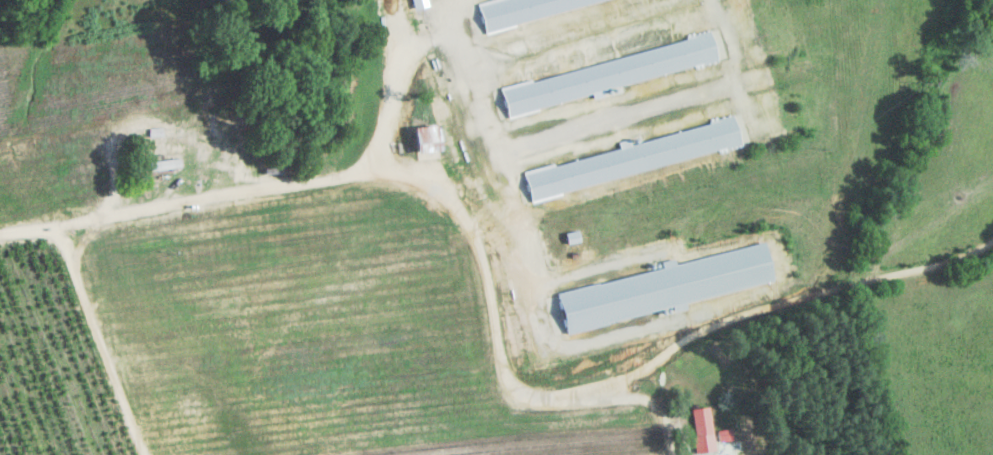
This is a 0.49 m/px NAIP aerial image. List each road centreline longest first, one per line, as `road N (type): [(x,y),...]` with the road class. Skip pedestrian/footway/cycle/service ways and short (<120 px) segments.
road 1 (residential): [(0,235),(385,170),(432,188),(468,232),(502,375),(553,391),(624,375),(706,326),(992,249)]
road 2 (track): [(143,454),(55,229)]

